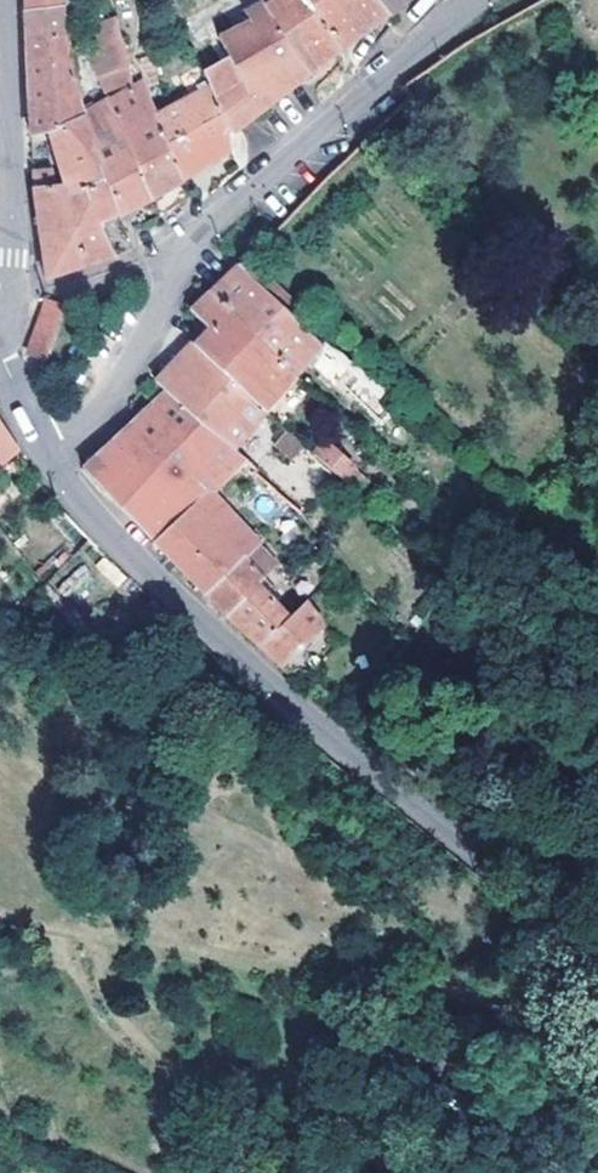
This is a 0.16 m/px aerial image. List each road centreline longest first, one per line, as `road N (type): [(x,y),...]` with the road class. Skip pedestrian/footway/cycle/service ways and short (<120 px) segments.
road 1 (unclassified): [(45,455),(287,706),(597,957)]
road 2 (residential): [(45,455),(202,234),(416,39),(475,0)]
road 3 (unclassified): [(0,297),(1,0)]

